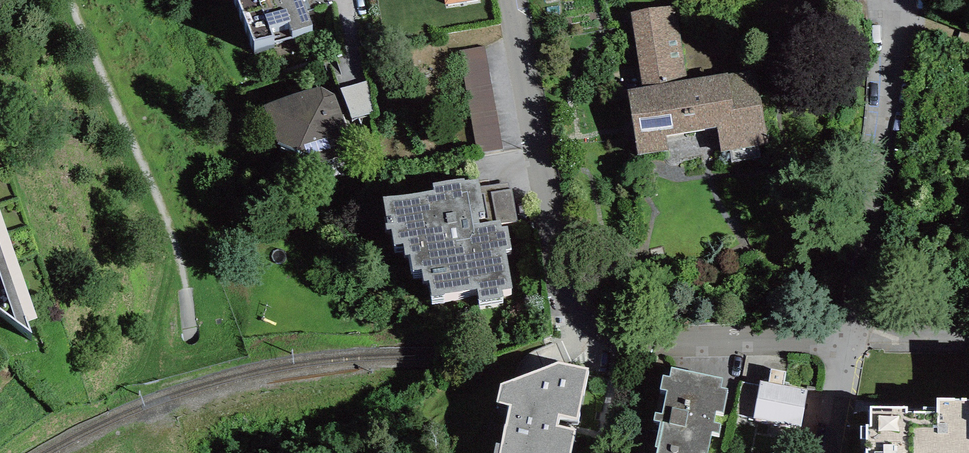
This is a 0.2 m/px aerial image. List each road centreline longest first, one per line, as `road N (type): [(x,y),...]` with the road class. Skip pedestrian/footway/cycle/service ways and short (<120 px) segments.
road 1 (residential): [(838,339),(629,336),(584,308),(565,259),(514,0)]
road 2 (residential): [(838,339),(884,56)]
road 3 (residential): [(968,337),(838,339)]

